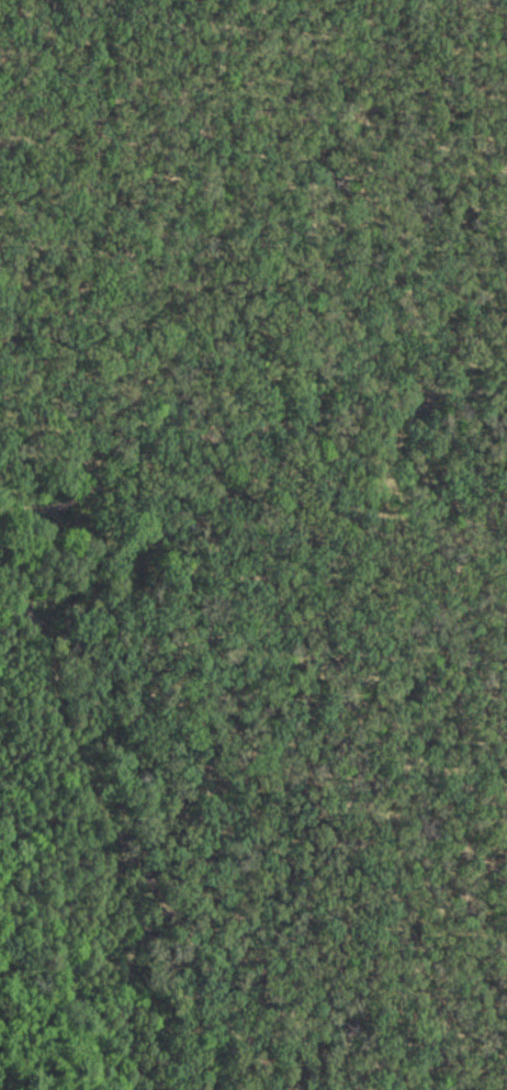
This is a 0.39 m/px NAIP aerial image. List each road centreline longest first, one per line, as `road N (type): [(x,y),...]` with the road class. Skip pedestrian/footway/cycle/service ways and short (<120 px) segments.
road 1 (track): [(161,0),(190,27),(285,82),(337,184),(378,289),(386,336),(383,407),(362,449),(279,516),(269,562),(309,674),(318,775),(341,834),(331,887),(343,943),(318,1057),(339,1089)]
road 2 (track): [(37,510),(45,650),(97,790),(159,1089)]
road 3 (track): [(506,384),(167,448),(37,510),(0,507)]

